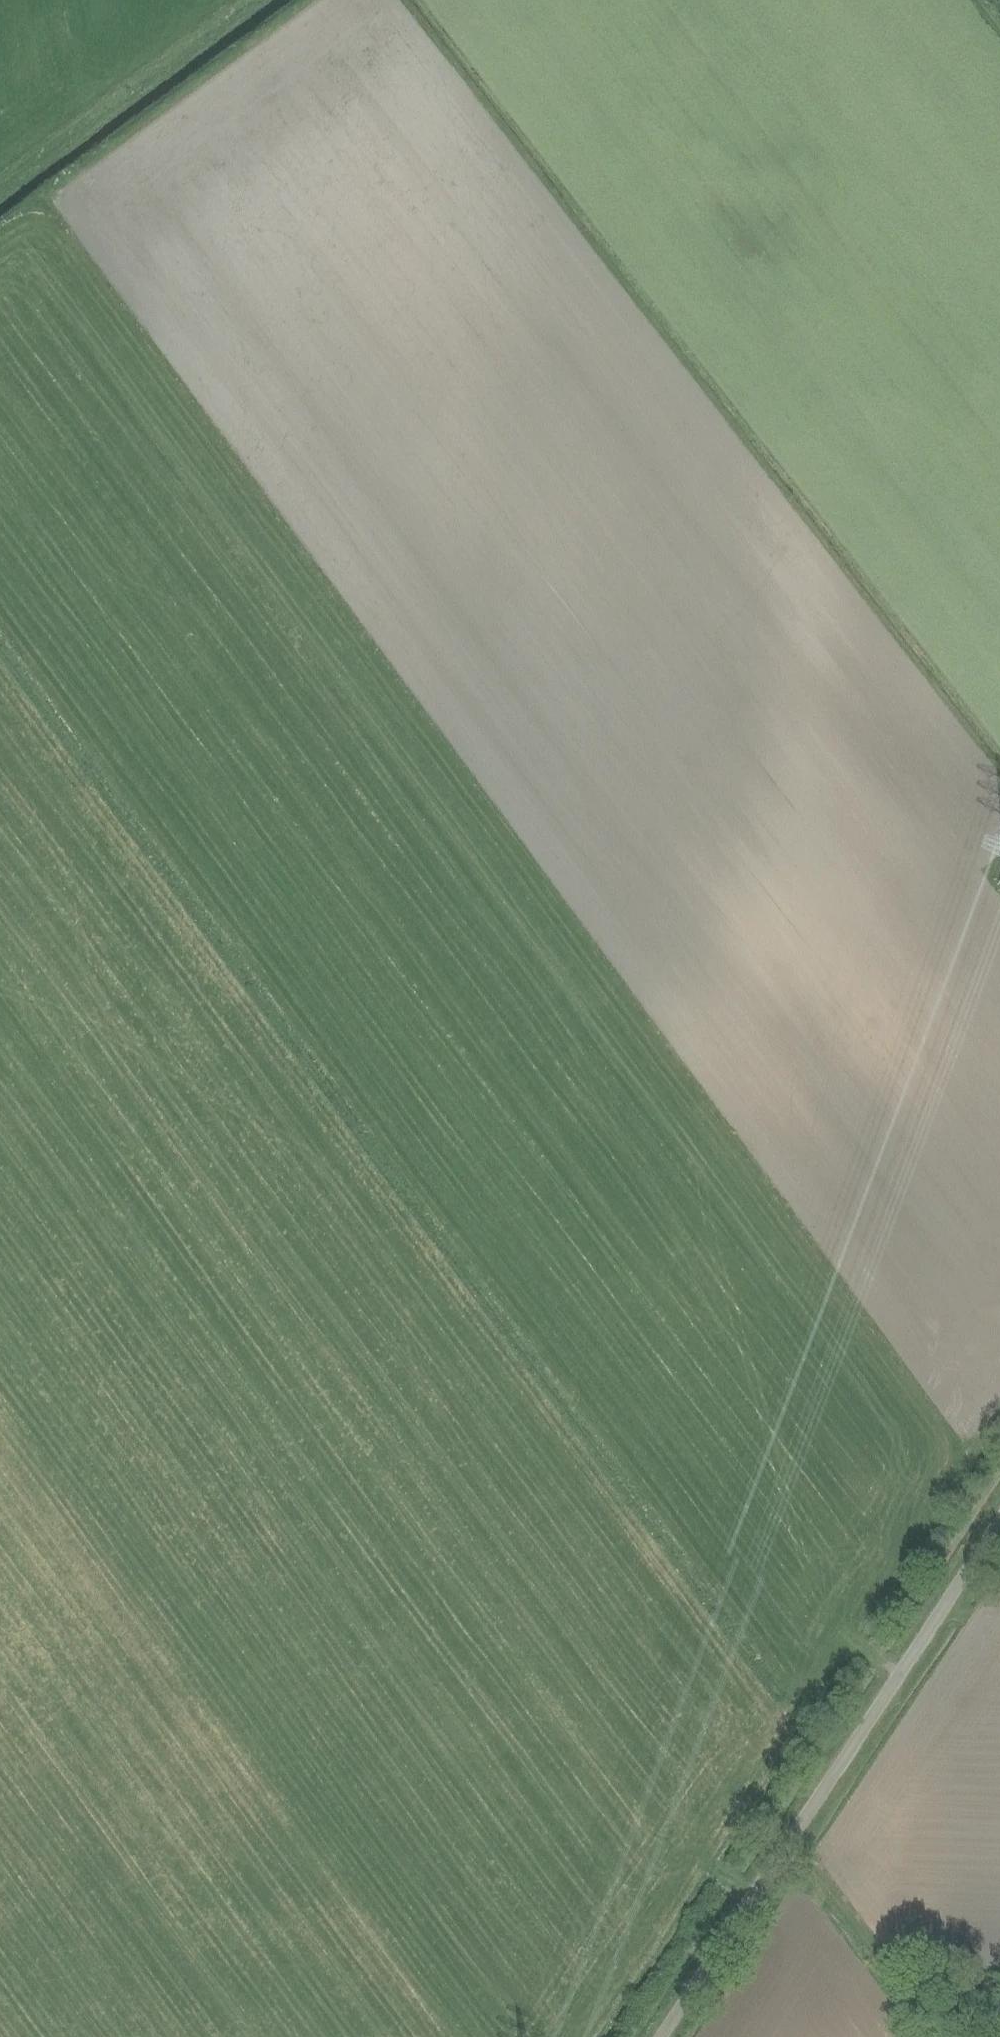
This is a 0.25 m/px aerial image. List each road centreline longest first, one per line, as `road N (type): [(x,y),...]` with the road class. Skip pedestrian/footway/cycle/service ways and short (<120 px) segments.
road 1 (unclassified): [(661,2036),(999,1519)]
road 2 (track): [(791,1839),(930,2027)]

